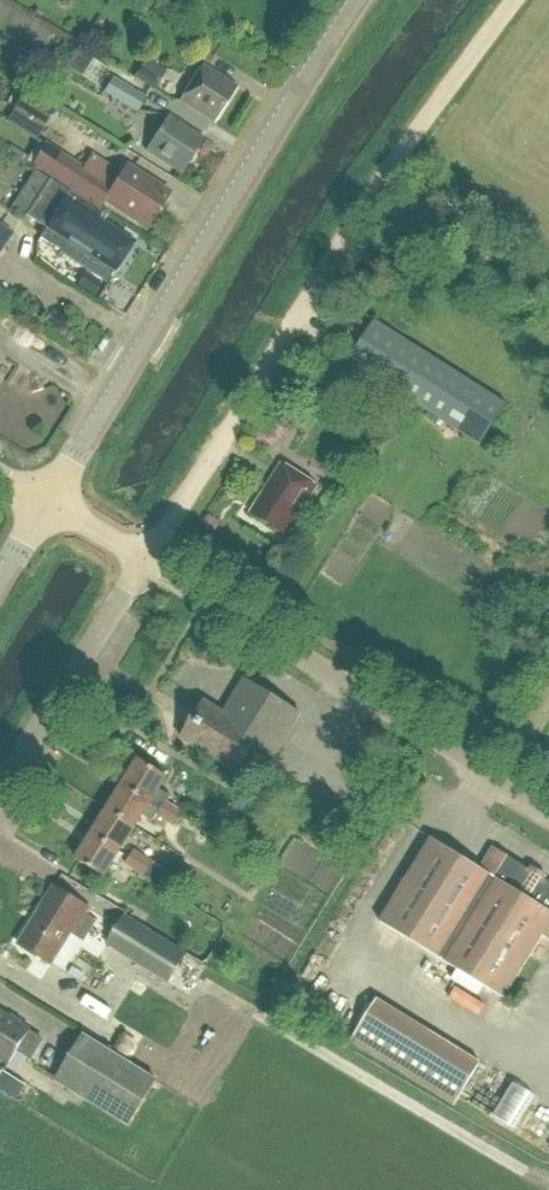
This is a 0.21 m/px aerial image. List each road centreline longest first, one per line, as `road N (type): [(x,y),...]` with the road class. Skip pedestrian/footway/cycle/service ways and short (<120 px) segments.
road 1 (unclassified): [(147,561),(384,183),(522,0)]
road 2 (tertiary): [(43,508),(361,0)]
road 3 (tertiary): [(548,807),(147,561)]
road 4 (track): [(220,993),(548,1183)]
road 5 (unclassified): [(0,792),(147,561)]

